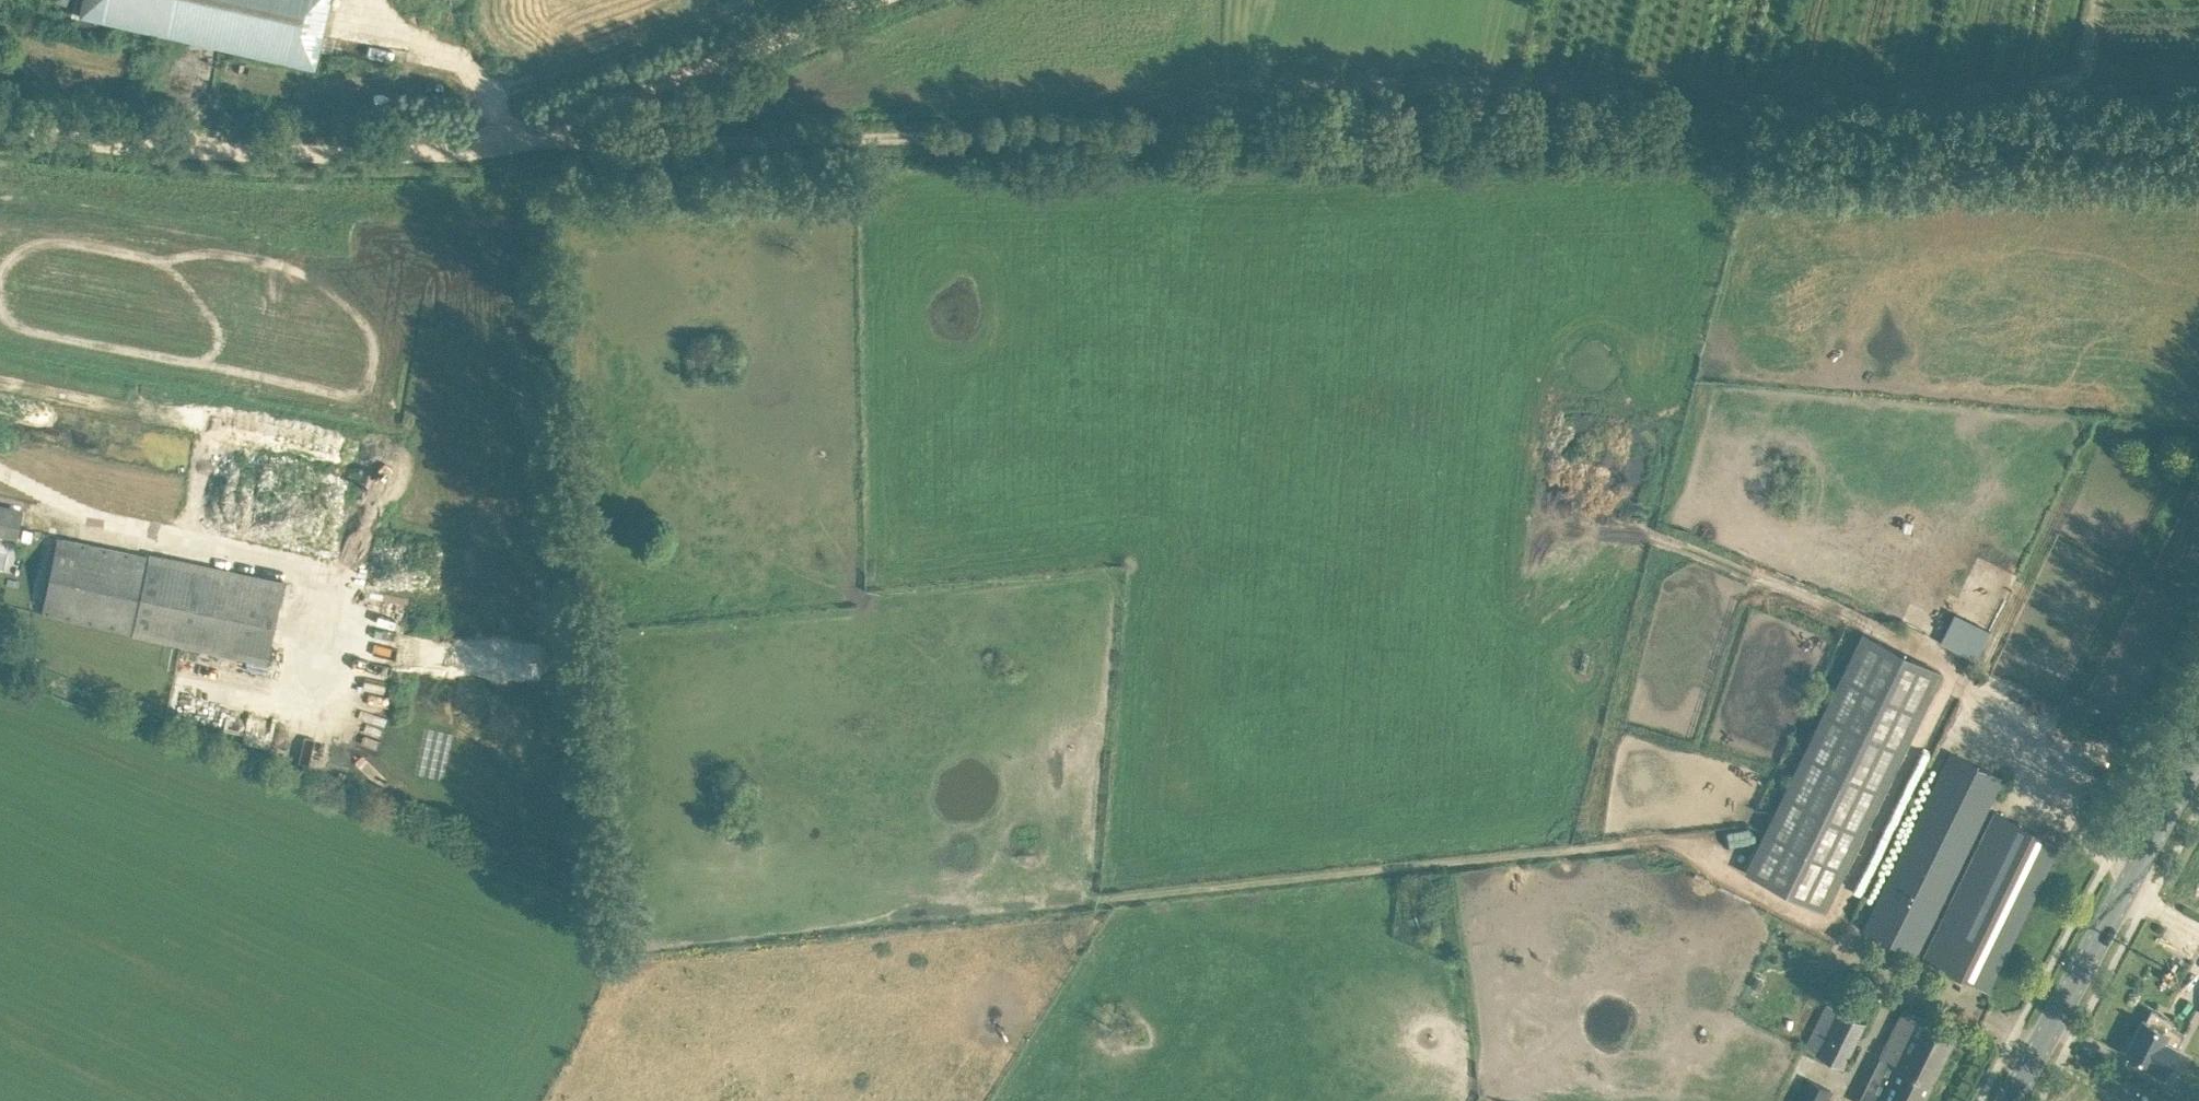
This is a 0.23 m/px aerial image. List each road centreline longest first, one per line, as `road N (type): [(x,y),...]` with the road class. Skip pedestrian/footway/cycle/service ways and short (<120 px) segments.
road 1 (track): [(518,140),(2198,108)]
road 2 (track): [(0,130),(243,155),(383,156),(518,140)]
road 3 (tertiary): [(2011,1100),(2198,754)]
road 4 (track): [(518,140),(870,0)]

